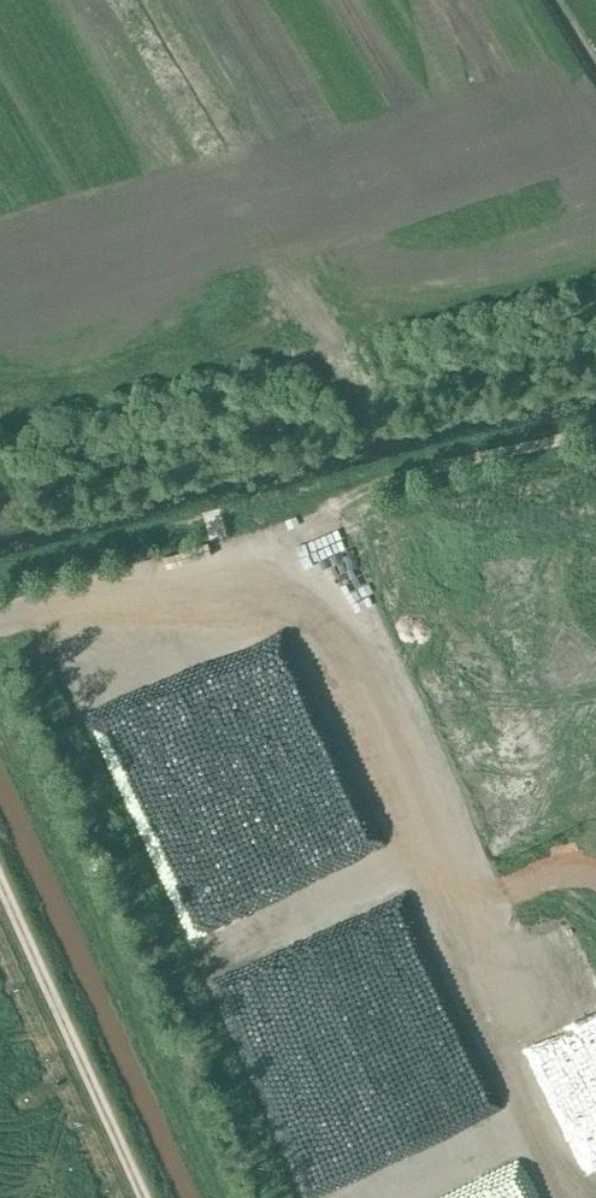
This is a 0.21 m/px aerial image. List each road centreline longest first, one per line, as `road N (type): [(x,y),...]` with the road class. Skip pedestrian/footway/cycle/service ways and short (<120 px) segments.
road 1 (track): [(0,879),(145,1197)]
road 2 (track): [(0,615),(227,558)]

